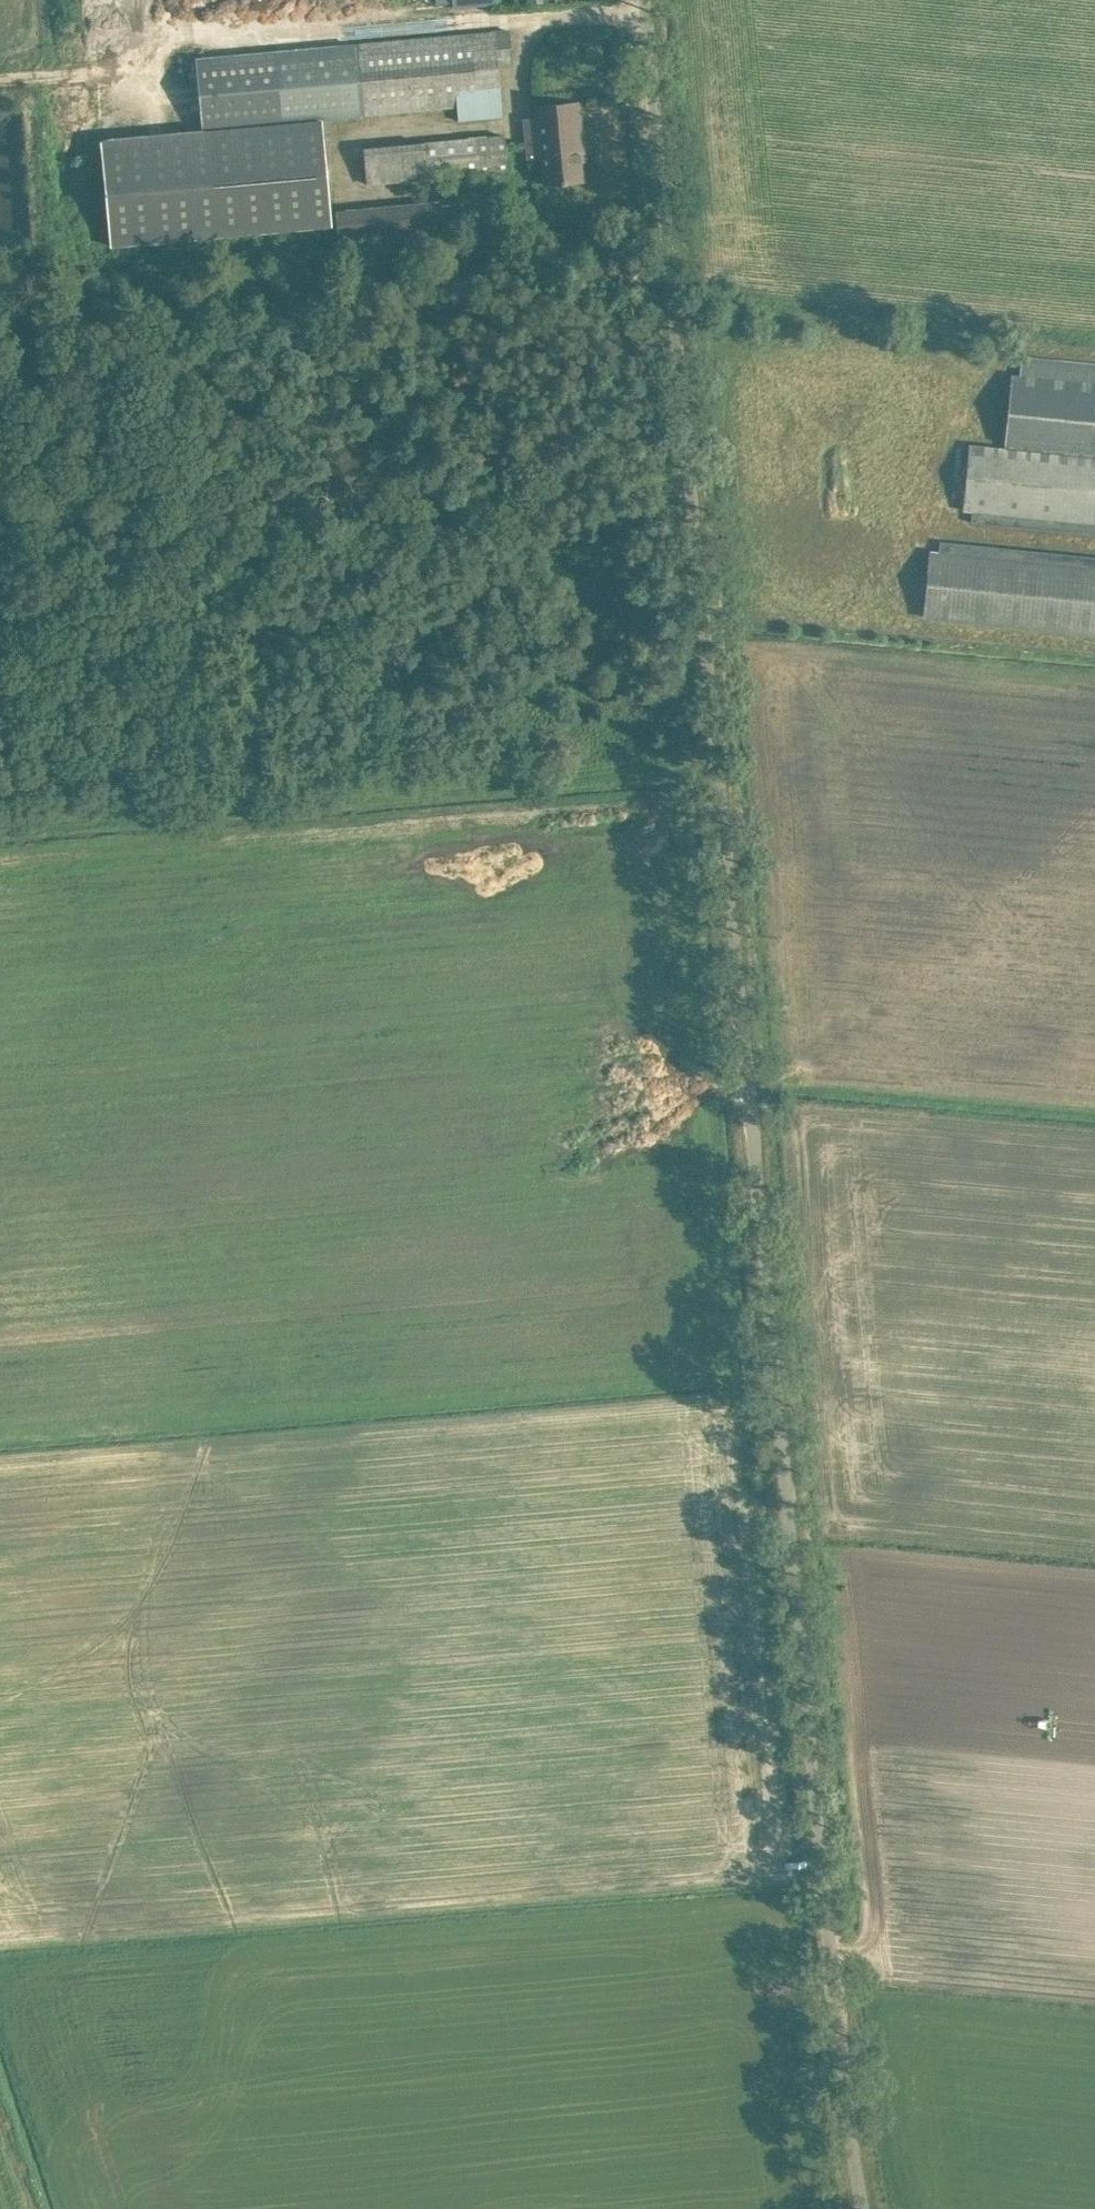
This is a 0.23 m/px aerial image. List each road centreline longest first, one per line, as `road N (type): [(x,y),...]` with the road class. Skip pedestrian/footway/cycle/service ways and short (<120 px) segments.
road 1 (unclassified): [(864,2208),(846,2131),(636,0)]

